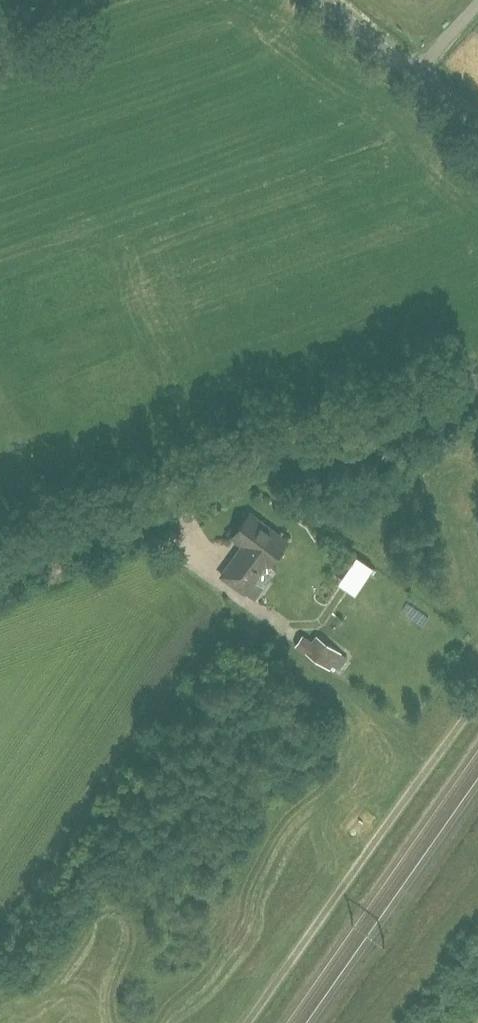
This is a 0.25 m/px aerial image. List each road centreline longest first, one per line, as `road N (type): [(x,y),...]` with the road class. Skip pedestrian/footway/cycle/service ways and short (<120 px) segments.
road 1 (unclassified): [(0,561),(477,381)]
road 2 (track): [(477,697),(251,1022)]
road 3 (unclassified): [(477,122),(320,0)]

